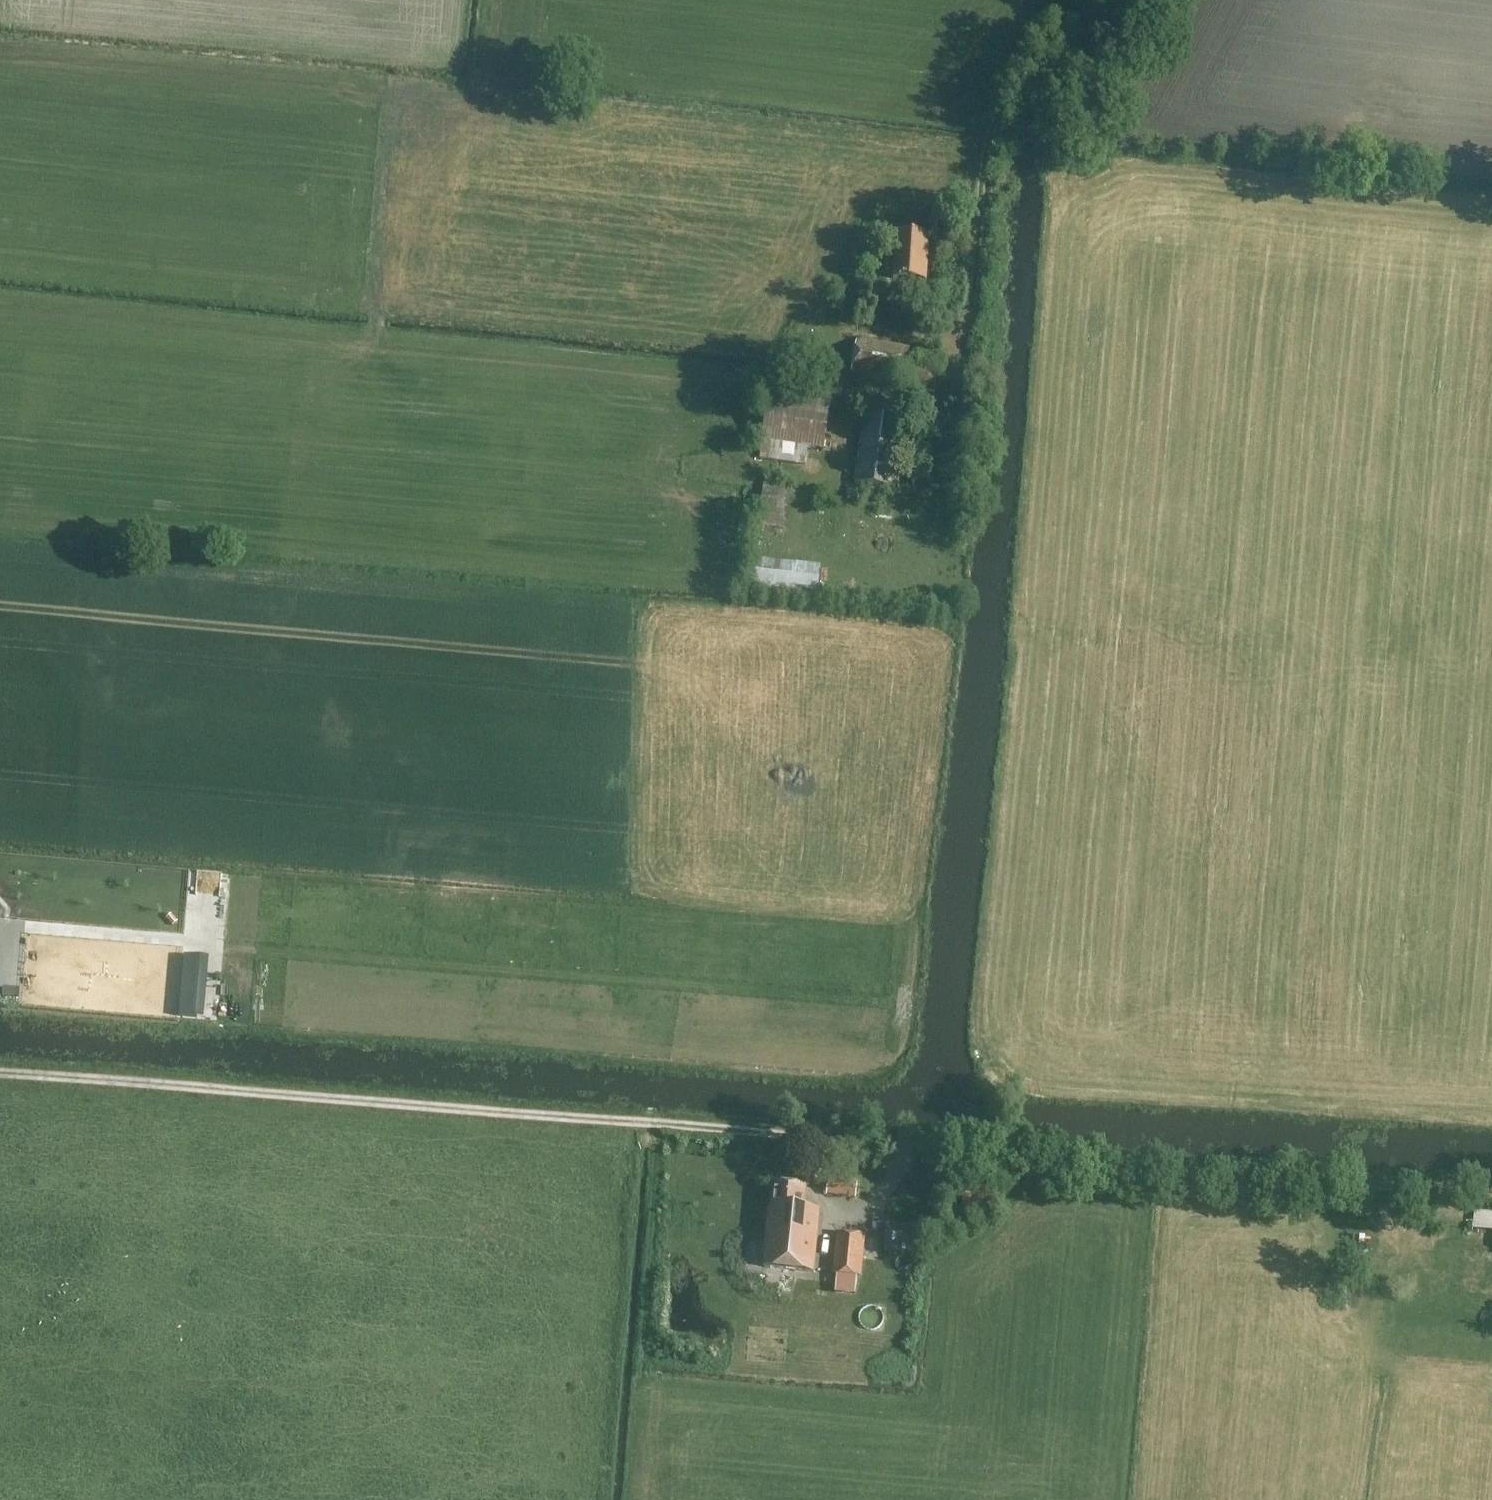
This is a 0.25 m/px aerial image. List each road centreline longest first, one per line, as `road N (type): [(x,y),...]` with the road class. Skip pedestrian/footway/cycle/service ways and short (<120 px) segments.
road 1 (track): [(1491,1195),(0,1074)]

